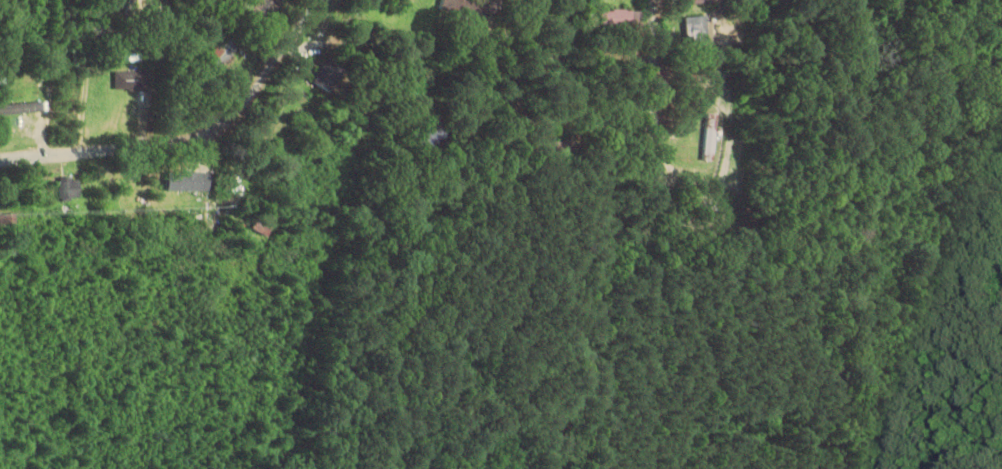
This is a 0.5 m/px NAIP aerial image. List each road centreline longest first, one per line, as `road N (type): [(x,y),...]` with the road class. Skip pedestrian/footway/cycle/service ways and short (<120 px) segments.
road 1 (residential): [(312,0),(232,126),(186,151),(69,158)]

